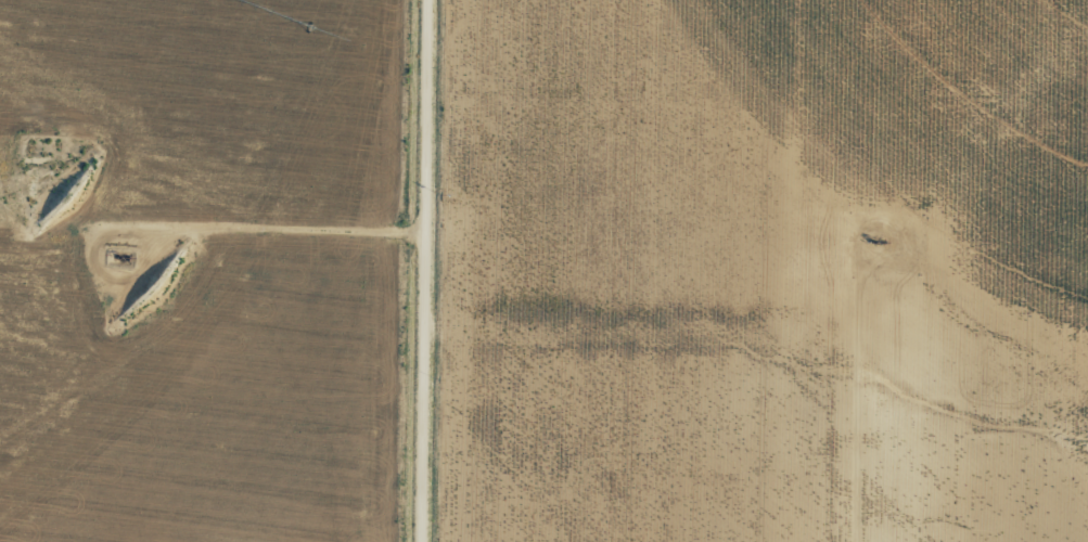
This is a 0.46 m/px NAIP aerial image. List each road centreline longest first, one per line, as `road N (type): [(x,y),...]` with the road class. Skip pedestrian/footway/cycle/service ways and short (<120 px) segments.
road 1 (residential): [(420,541),(427,0)]

